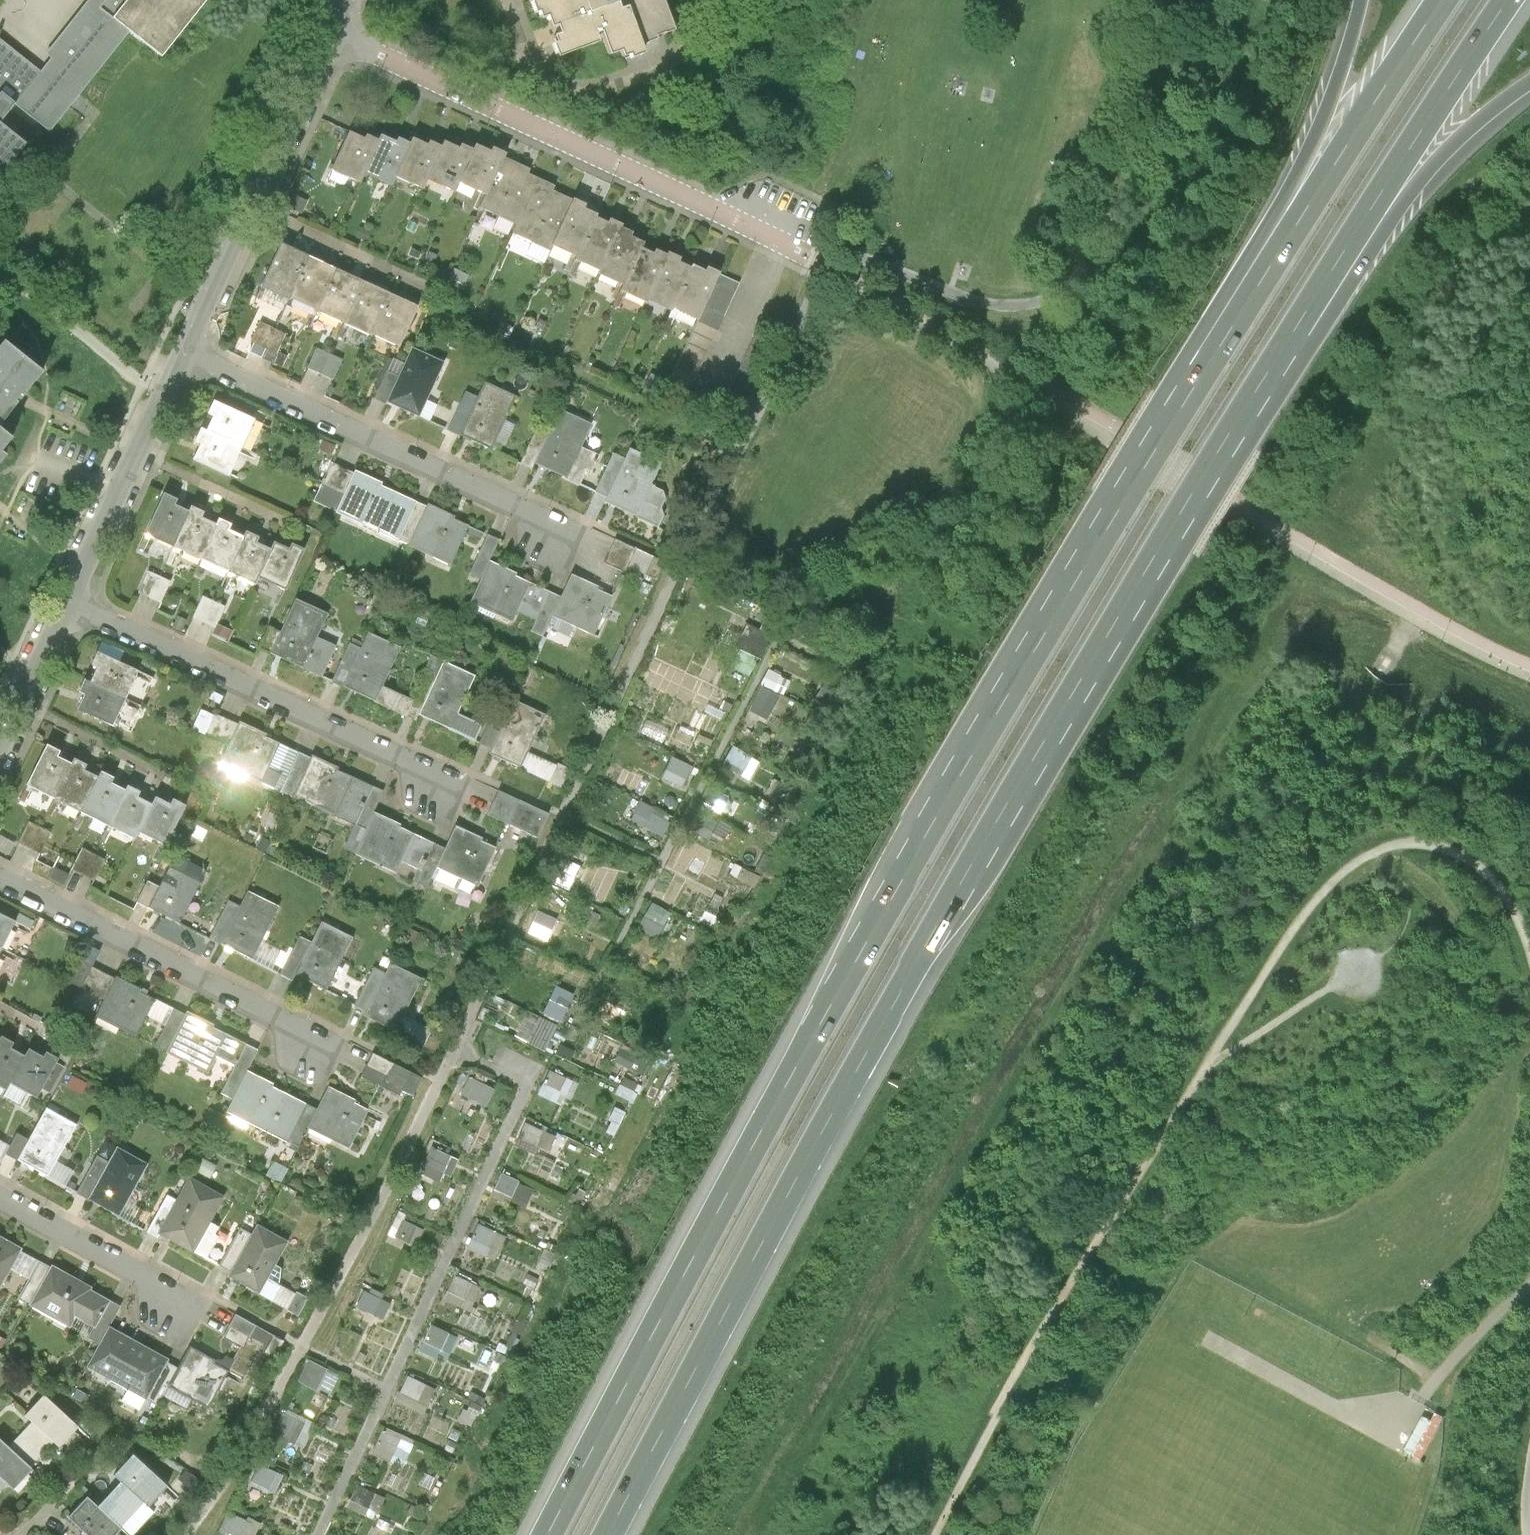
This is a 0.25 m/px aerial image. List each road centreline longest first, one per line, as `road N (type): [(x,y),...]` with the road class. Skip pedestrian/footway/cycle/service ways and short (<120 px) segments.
road 1 (motorway): [(1223,342),(918,853),(556,1534)]
road 2 (motorway): [(612,1534),(816,1139),(1276,360)]
road 3 (track): [(940,1534),(1210,1082),(1333,897),(1377,854),(1419,845),(1465,850),(1509,887),(1529,921)]
road 4 (residential): [(330,33),(709,206),(806,259)]
road 5 (residential): [(67,606),(462,785)]
road 6 (motorway): [(1276,360),(1509,0)]
road 7 (residential): [(183,356),(558,525)]
road 8 (motorway): [(1447,0),(1223,342)]
road 9 (motorway): [(1276,360),(1431,176),(1529,83)]
road 10 (motorway): [(1366,0),(1338,98),(1295,191),(1230,297),(1223,342)]
road 11 (residential): [(0,875),(318,1042)]
road 12 (residential): [(330,33),(183,356)]
road 13 (residential): [(183,356),(67,606)]
road 14 (residential): [(0,1199),(180,1301)]
road 15 (track): [(1414,1441),(1448,1372),(1529,1295)]
road 16 (residential): [(67,606),(0,745)]

